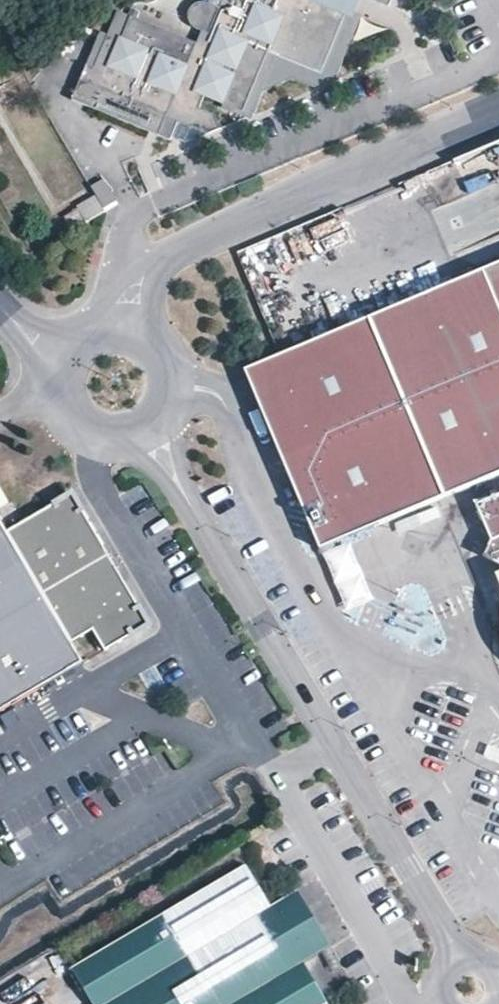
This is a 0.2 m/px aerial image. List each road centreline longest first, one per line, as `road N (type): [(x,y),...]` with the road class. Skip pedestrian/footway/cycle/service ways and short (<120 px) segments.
road 1 (unclassified): [(144,431),(461,965)]
road 2 (residential): [(123,337),(130,301),(149,271),(498,110)]
road 3 (residential): [(71,359),(62,394),(75,423),(102,439),(144,431)]
road 4 (residential): [(144,431),(162,409),(165,379),(151,351),(123,337)]

